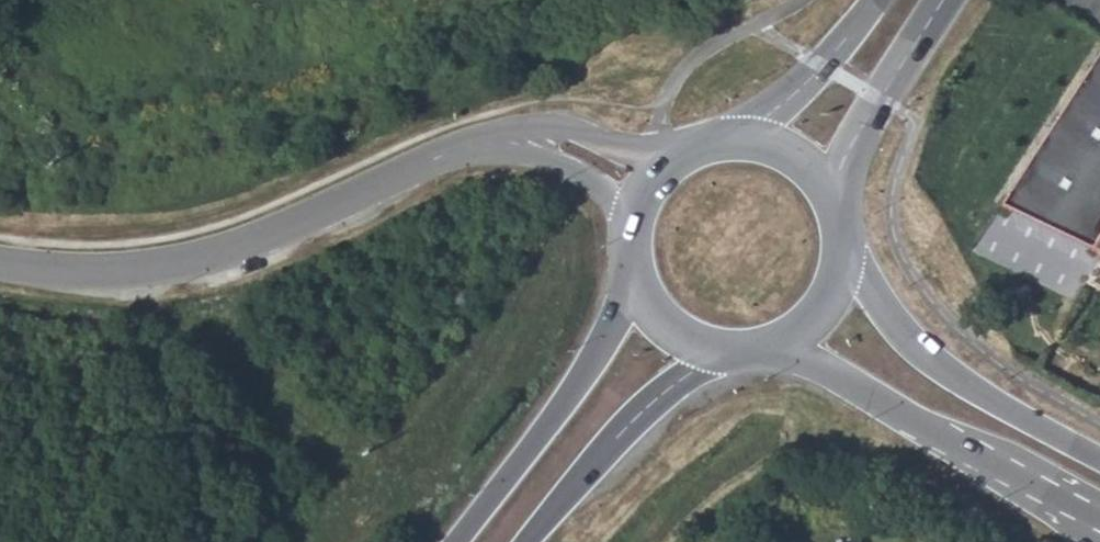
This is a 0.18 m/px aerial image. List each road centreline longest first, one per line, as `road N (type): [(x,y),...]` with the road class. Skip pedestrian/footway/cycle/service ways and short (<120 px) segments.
road 1 (tertiary): [(637,184),(588,155),(501,137),(434,157),(276,231),(197,257),(87,270),(0,262)]
road 2 (tertiary): [(786,343),(1099,517)]
road 3 (tertiary): [(1099,457),(944,370),(849,259)]
road 4 (secondary): [(635,289),(457,541)]
road 5 (secondary): [(527,541),(637,416),(718,352)]
road 6 (secondary): [(839,196),(872,103),(939,0)]
road 7 (secondary): [(874,0),(819,71),(753,131)]
road 8 (secondary): [(753,131),(704,133),(670,150),(637,184)]

